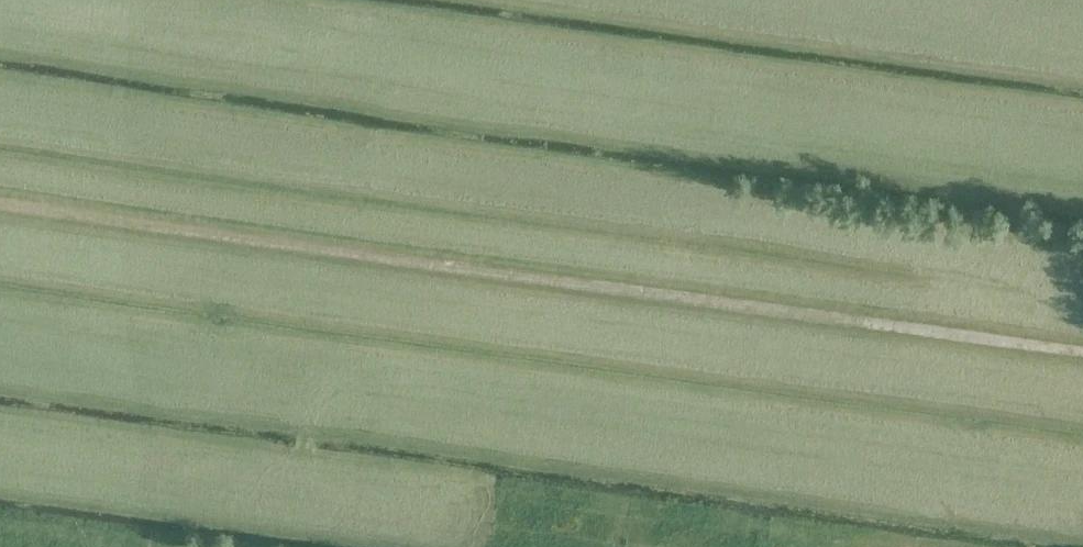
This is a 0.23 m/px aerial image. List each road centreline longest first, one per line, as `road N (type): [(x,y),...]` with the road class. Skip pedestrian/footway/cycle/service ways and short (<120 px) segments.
road 1 (track): [(1082,353),(0,207)]

